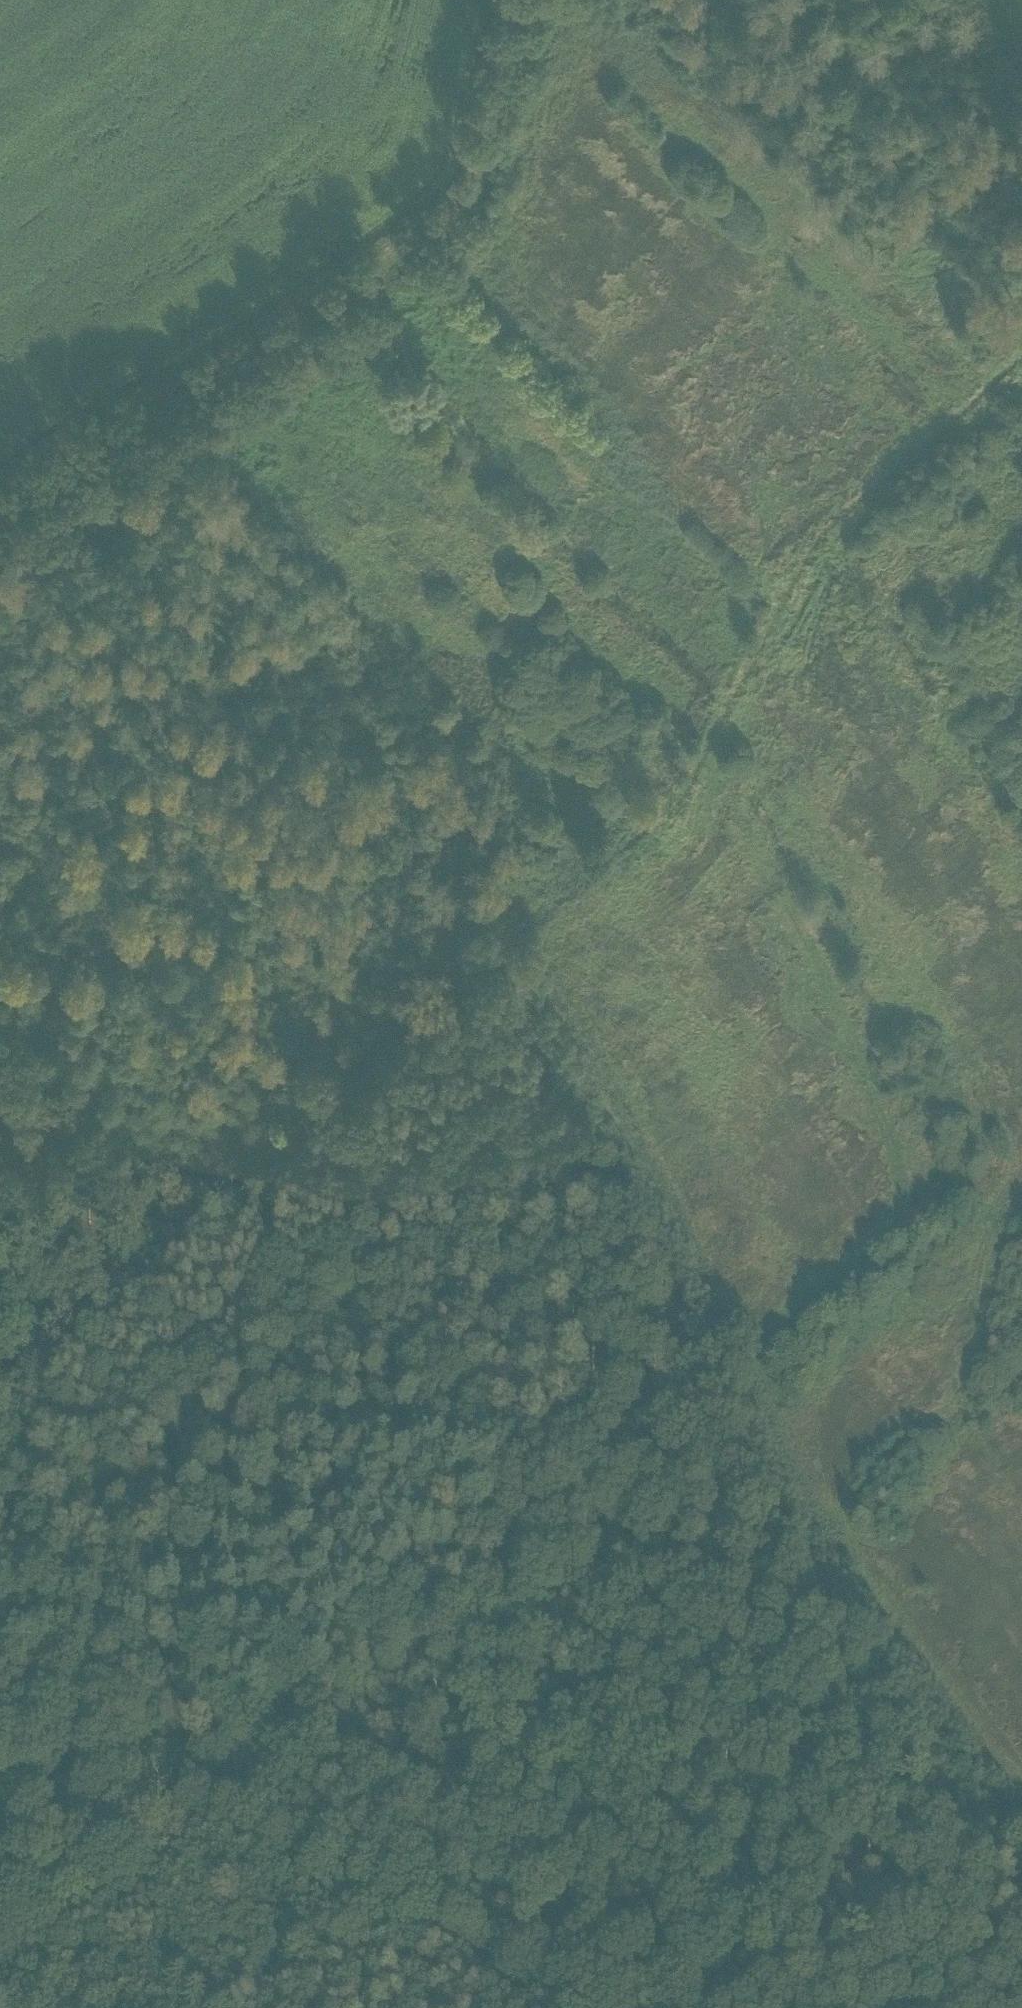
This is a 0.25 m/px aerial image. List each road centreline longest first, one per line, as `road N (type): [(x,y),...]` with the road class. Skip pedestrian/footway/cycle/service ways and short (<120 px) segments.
road 1 (track): [(522,0),(493,133),(471,178),(438,215),(0,517)]

